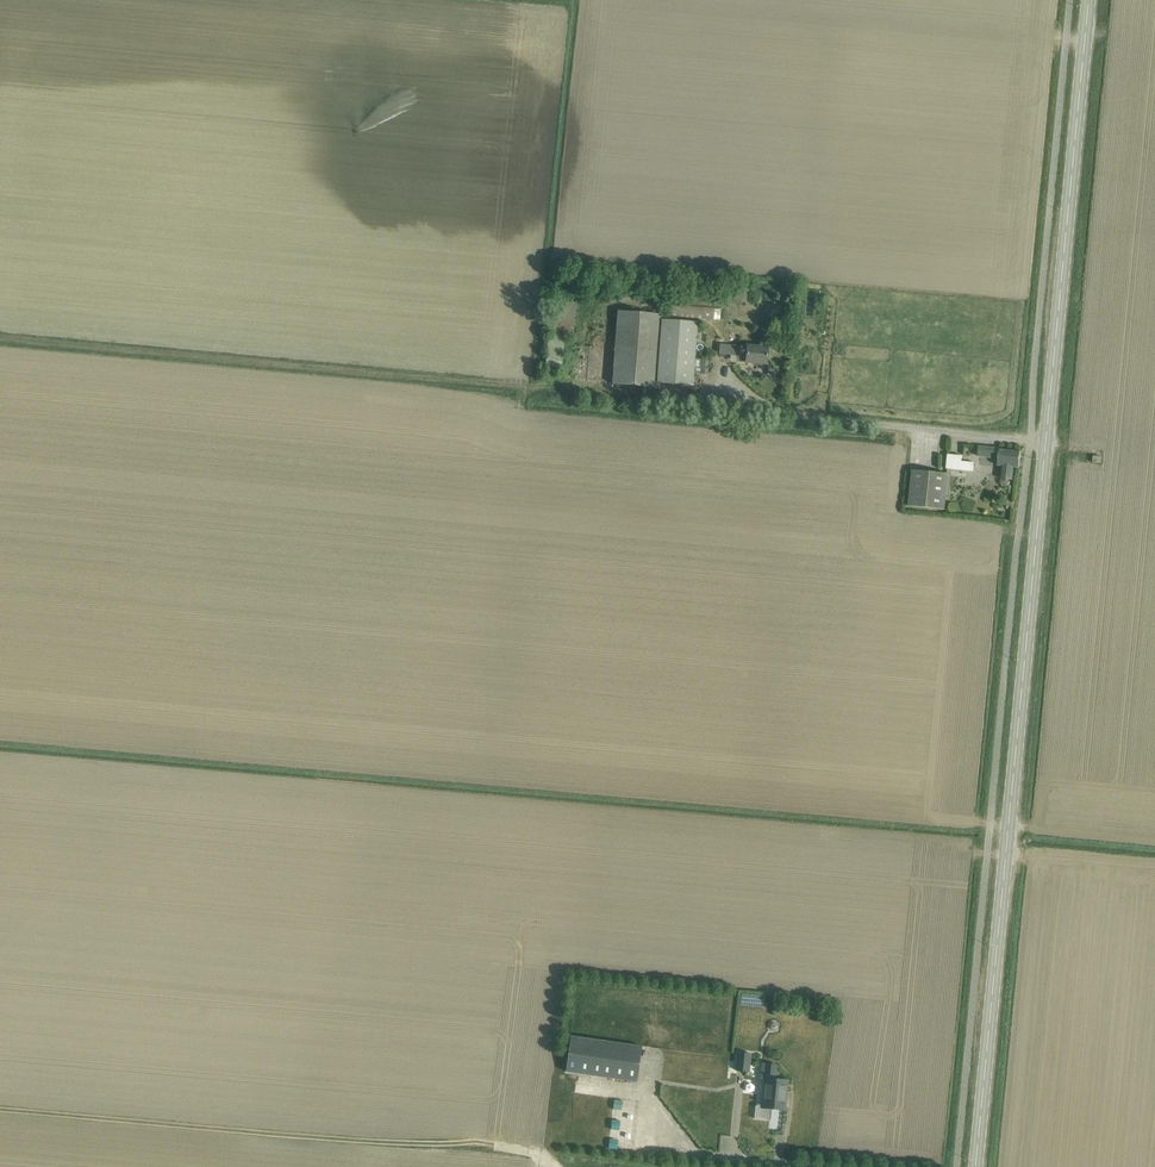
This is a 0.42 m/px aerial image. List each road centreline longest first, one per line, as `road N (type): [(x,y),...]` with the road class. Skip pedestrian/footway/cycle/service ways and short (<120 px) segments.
road 1 (tertiary): [(976,1166),(1088,0)]
road 2 (track): [(0,339),(530,390)]
road 3 (track): [(0,1106),(489,1146)]

